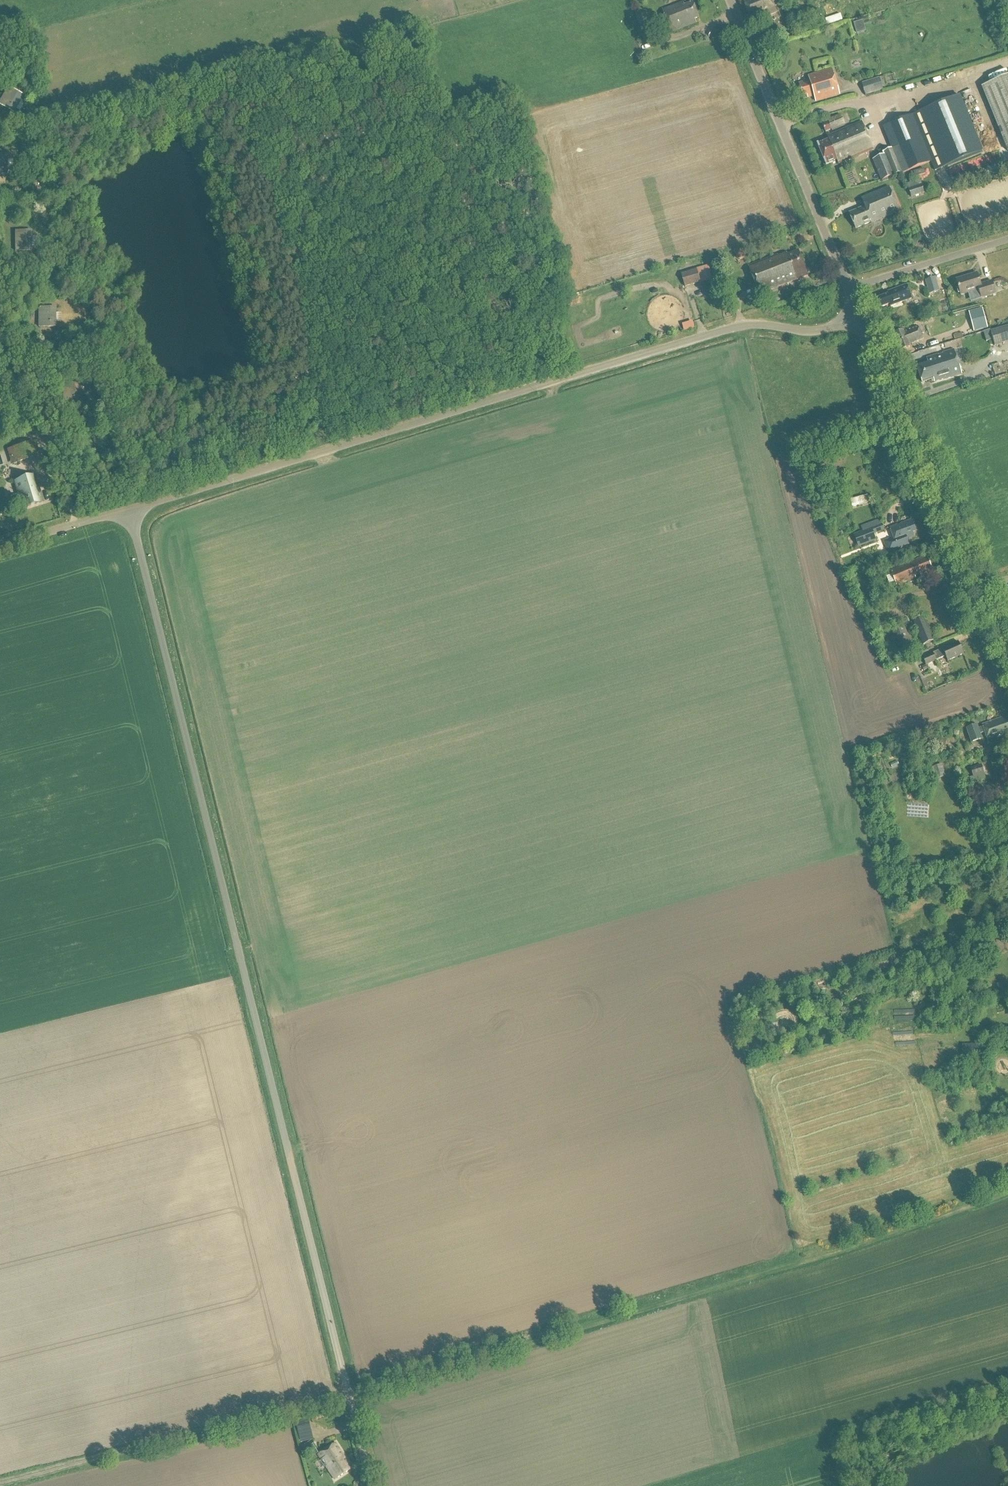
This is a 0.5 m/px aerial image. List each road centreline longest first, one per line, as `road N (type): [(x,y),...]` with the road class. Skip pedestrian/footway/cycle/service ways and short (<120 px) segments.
road 1 (unclassified): [(371,1485),(129,510)]
road 2 (unclassified): [(129,510),(743,326),(805,333),(859,318)]
road 3 (track): [(1007,1192),(350,1396)]
road 4 (tertiary): [(1007,654),(859,318)]
road 5 (tertiary): [(848,289),(730,0)]
road 6 (track): [(0,279),(76,524)]
road 7 (unclassified): [(848,289),(1007,241)]
road 8 (unclassified): [(0,547),(129,510)]

